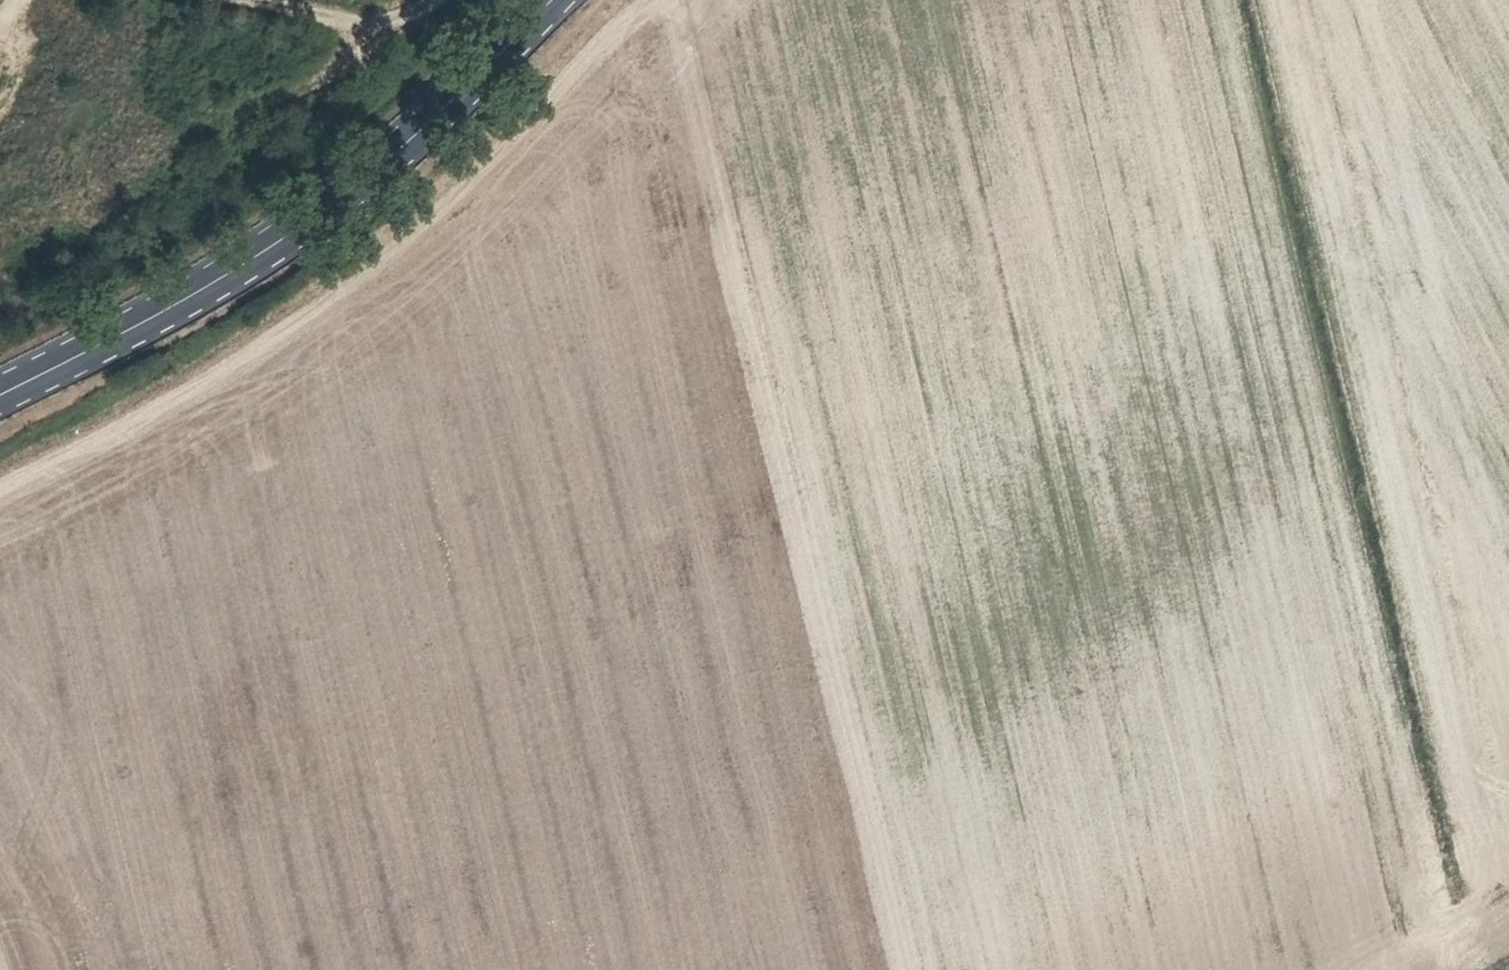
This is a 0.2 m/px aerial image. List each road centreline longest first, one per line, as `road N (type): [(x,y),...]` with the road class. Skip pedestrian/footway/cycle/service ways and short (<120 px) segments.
road 1 (primary): [(554,0),(476,86),(359,190),(228,283),(0,408)]
road 2 (track): [(426,0),(379,24),(249,0)]

